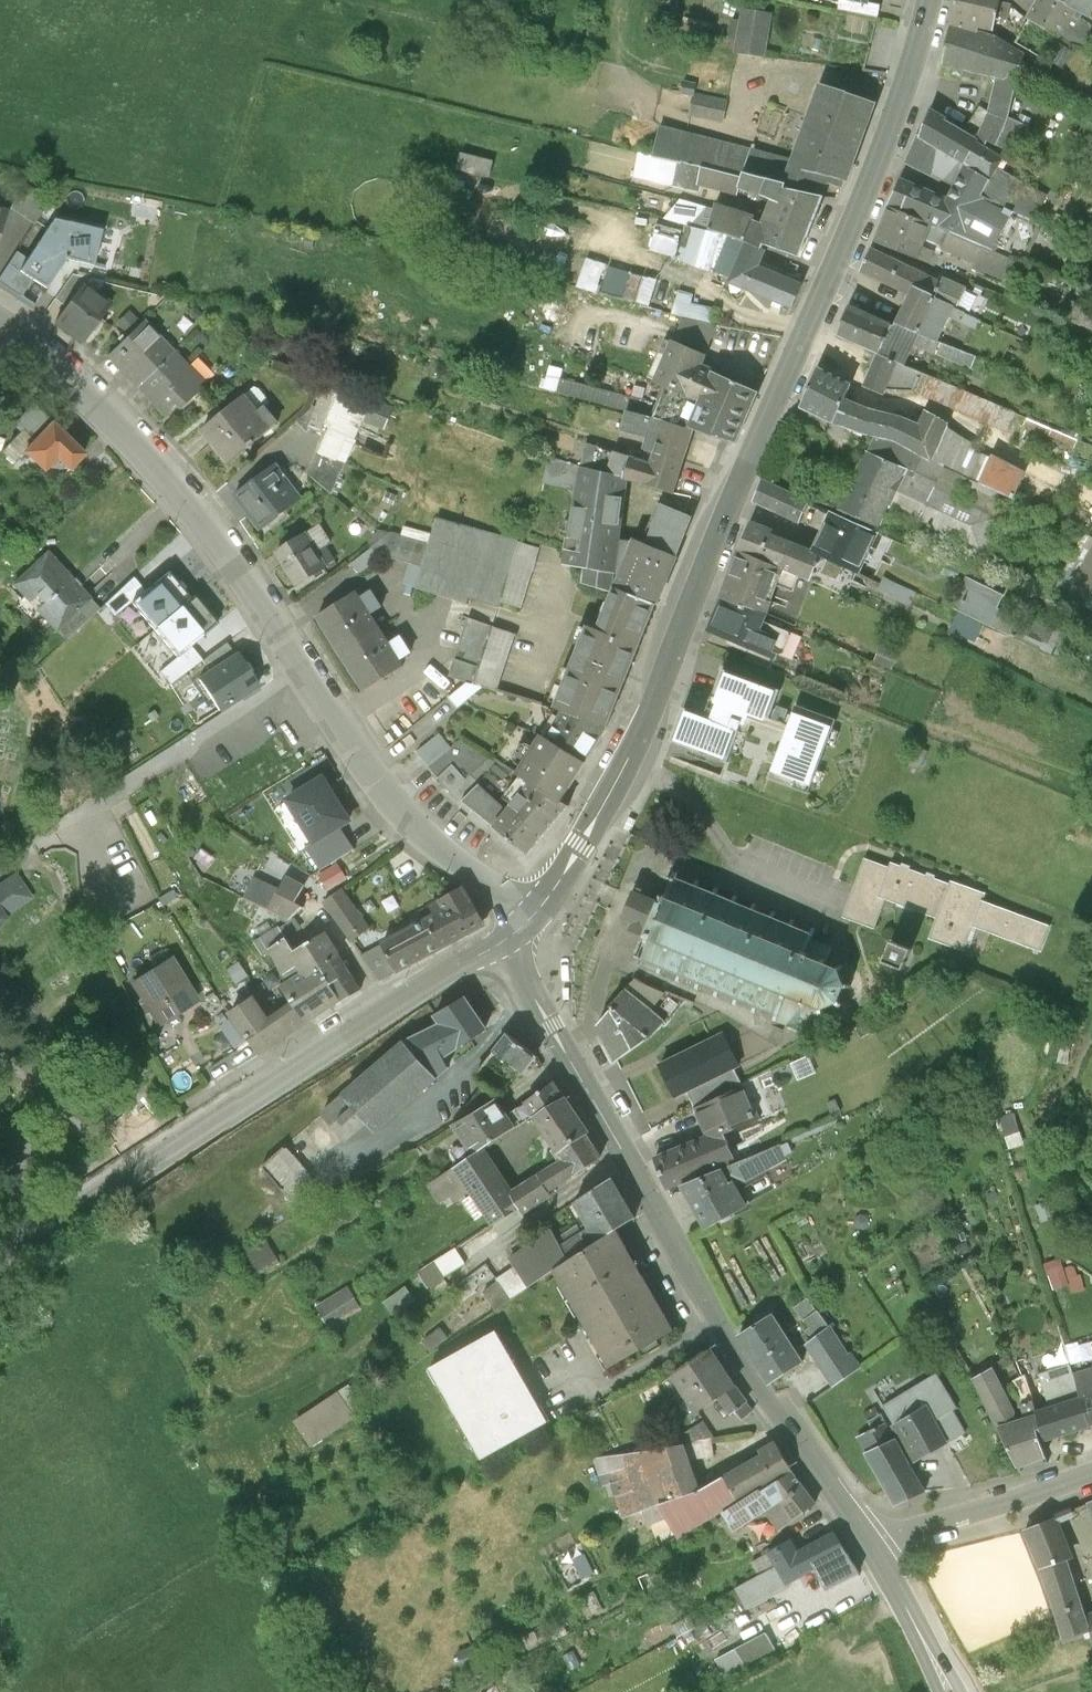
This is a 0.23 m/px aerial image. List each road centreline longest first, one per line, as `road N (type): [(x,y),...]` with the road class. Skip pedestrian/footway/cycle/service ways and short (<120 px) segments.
road 1 (tertiary): [(935,0),(893,136),(638,749),(549,897),(517,931)]
road 2 (tertiary): [(517,931),(506,902),(390,784),(300,666),(202,507),(90,390),(0,321)]
road 3 (tertiary): [(517,931),(551,1026),(724,1328),(867,1540)]
road 4 (tertiary): [(517,931),(0,1259)]
road 5 (residential): [(867,1540),(1091,1472)]
road 6 (tertiary): [(867,1540),(951,1691)]

